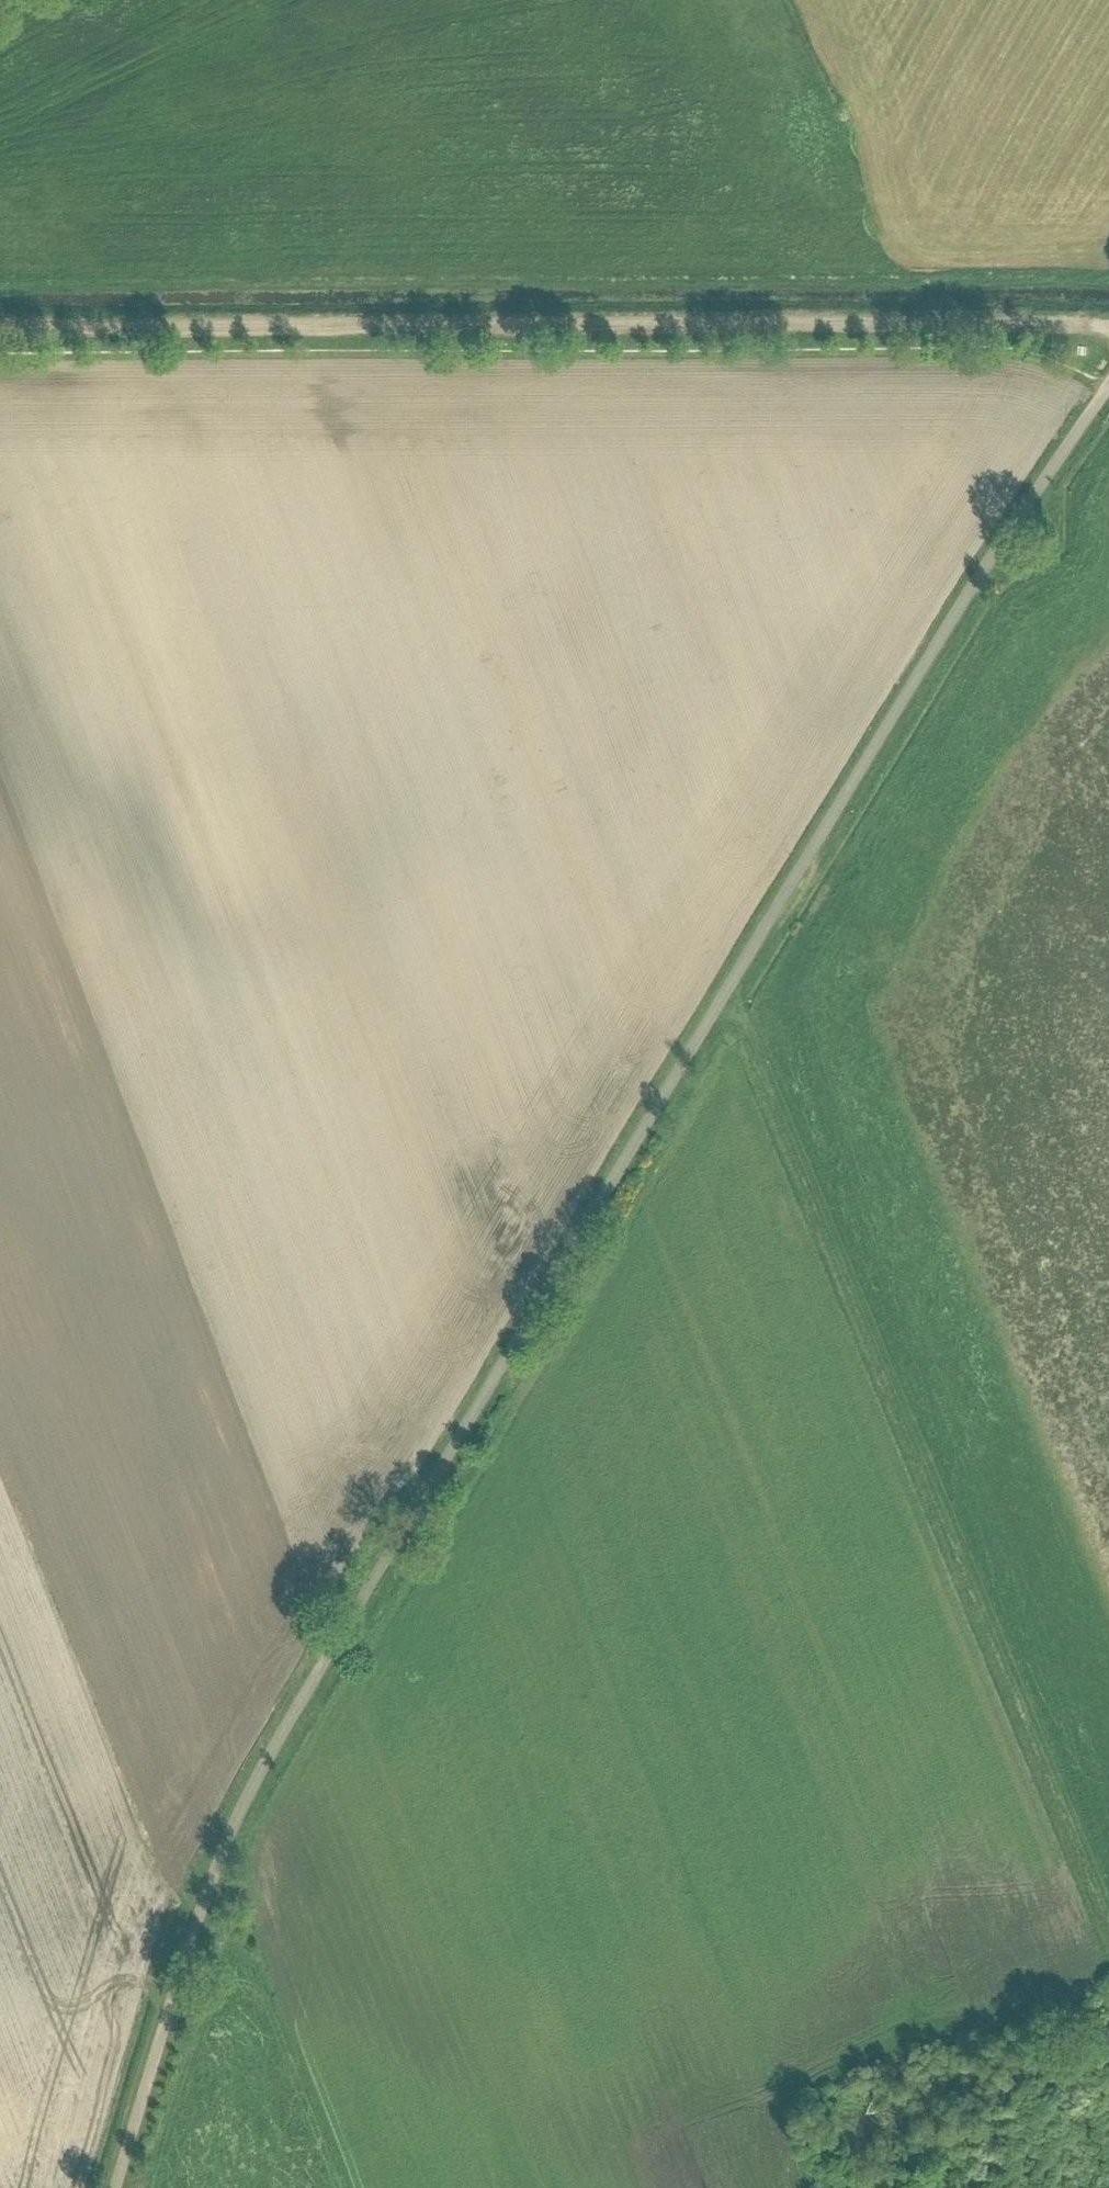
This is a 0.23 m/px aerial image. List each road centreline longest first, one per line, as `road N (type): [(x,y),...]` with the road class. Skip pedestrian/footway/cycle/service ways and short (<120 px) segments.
road 1 (unclassified): [(104,2187),(187,1929),(256,1781),(659,1097),(1108,382)]
road 2 (track): [(1108,325),(0,331)]
road 3 (track): [(723,995),(752,1046),(795,1165),(1108,1883)]

